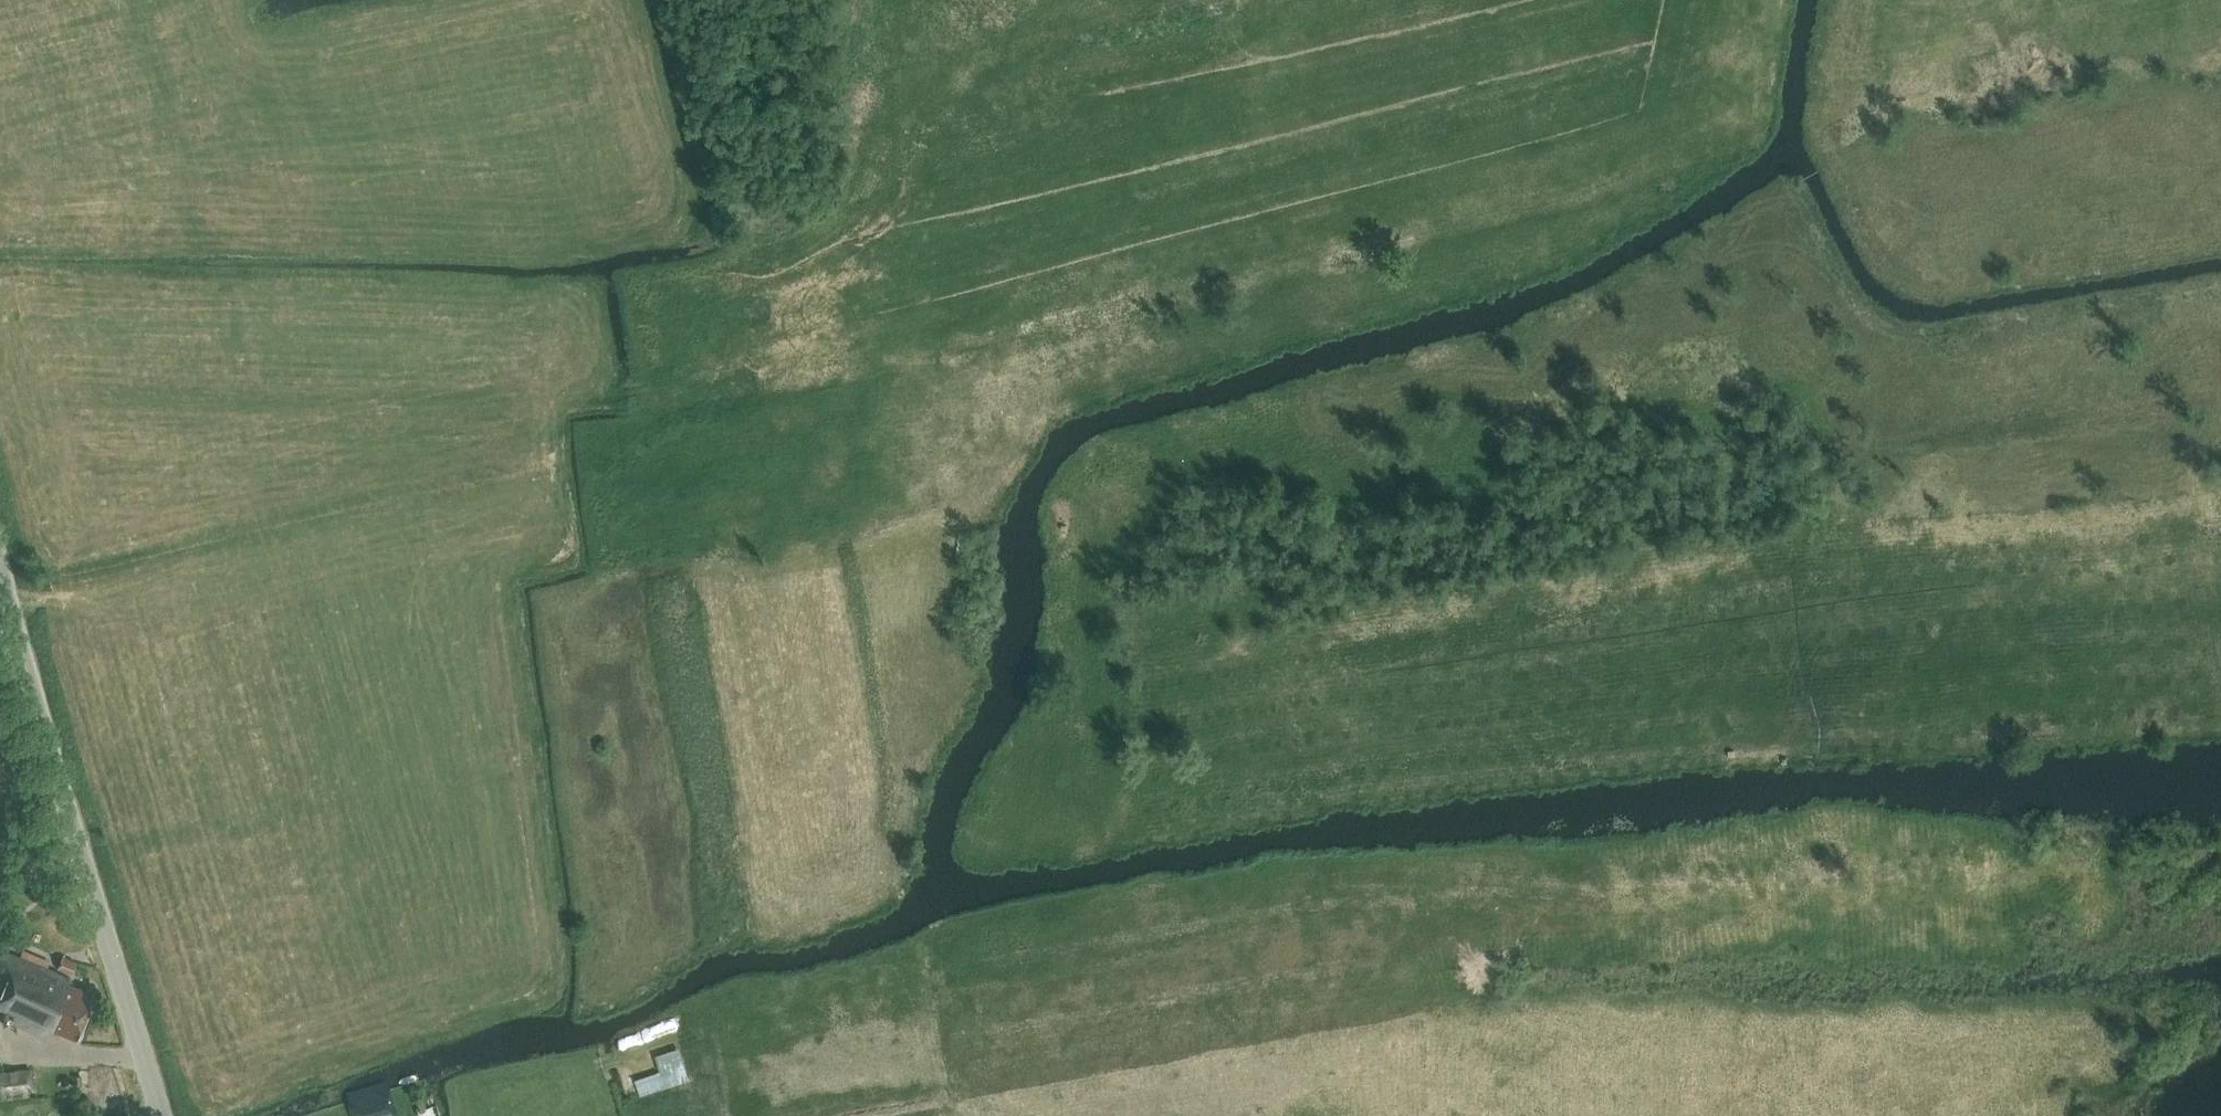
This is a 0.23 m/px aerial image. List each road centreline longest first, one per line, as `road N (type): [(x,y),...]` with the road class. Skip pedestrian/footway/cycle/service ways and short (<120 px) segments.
road 1 (unclassified): [(164,1115),(0,565)]

